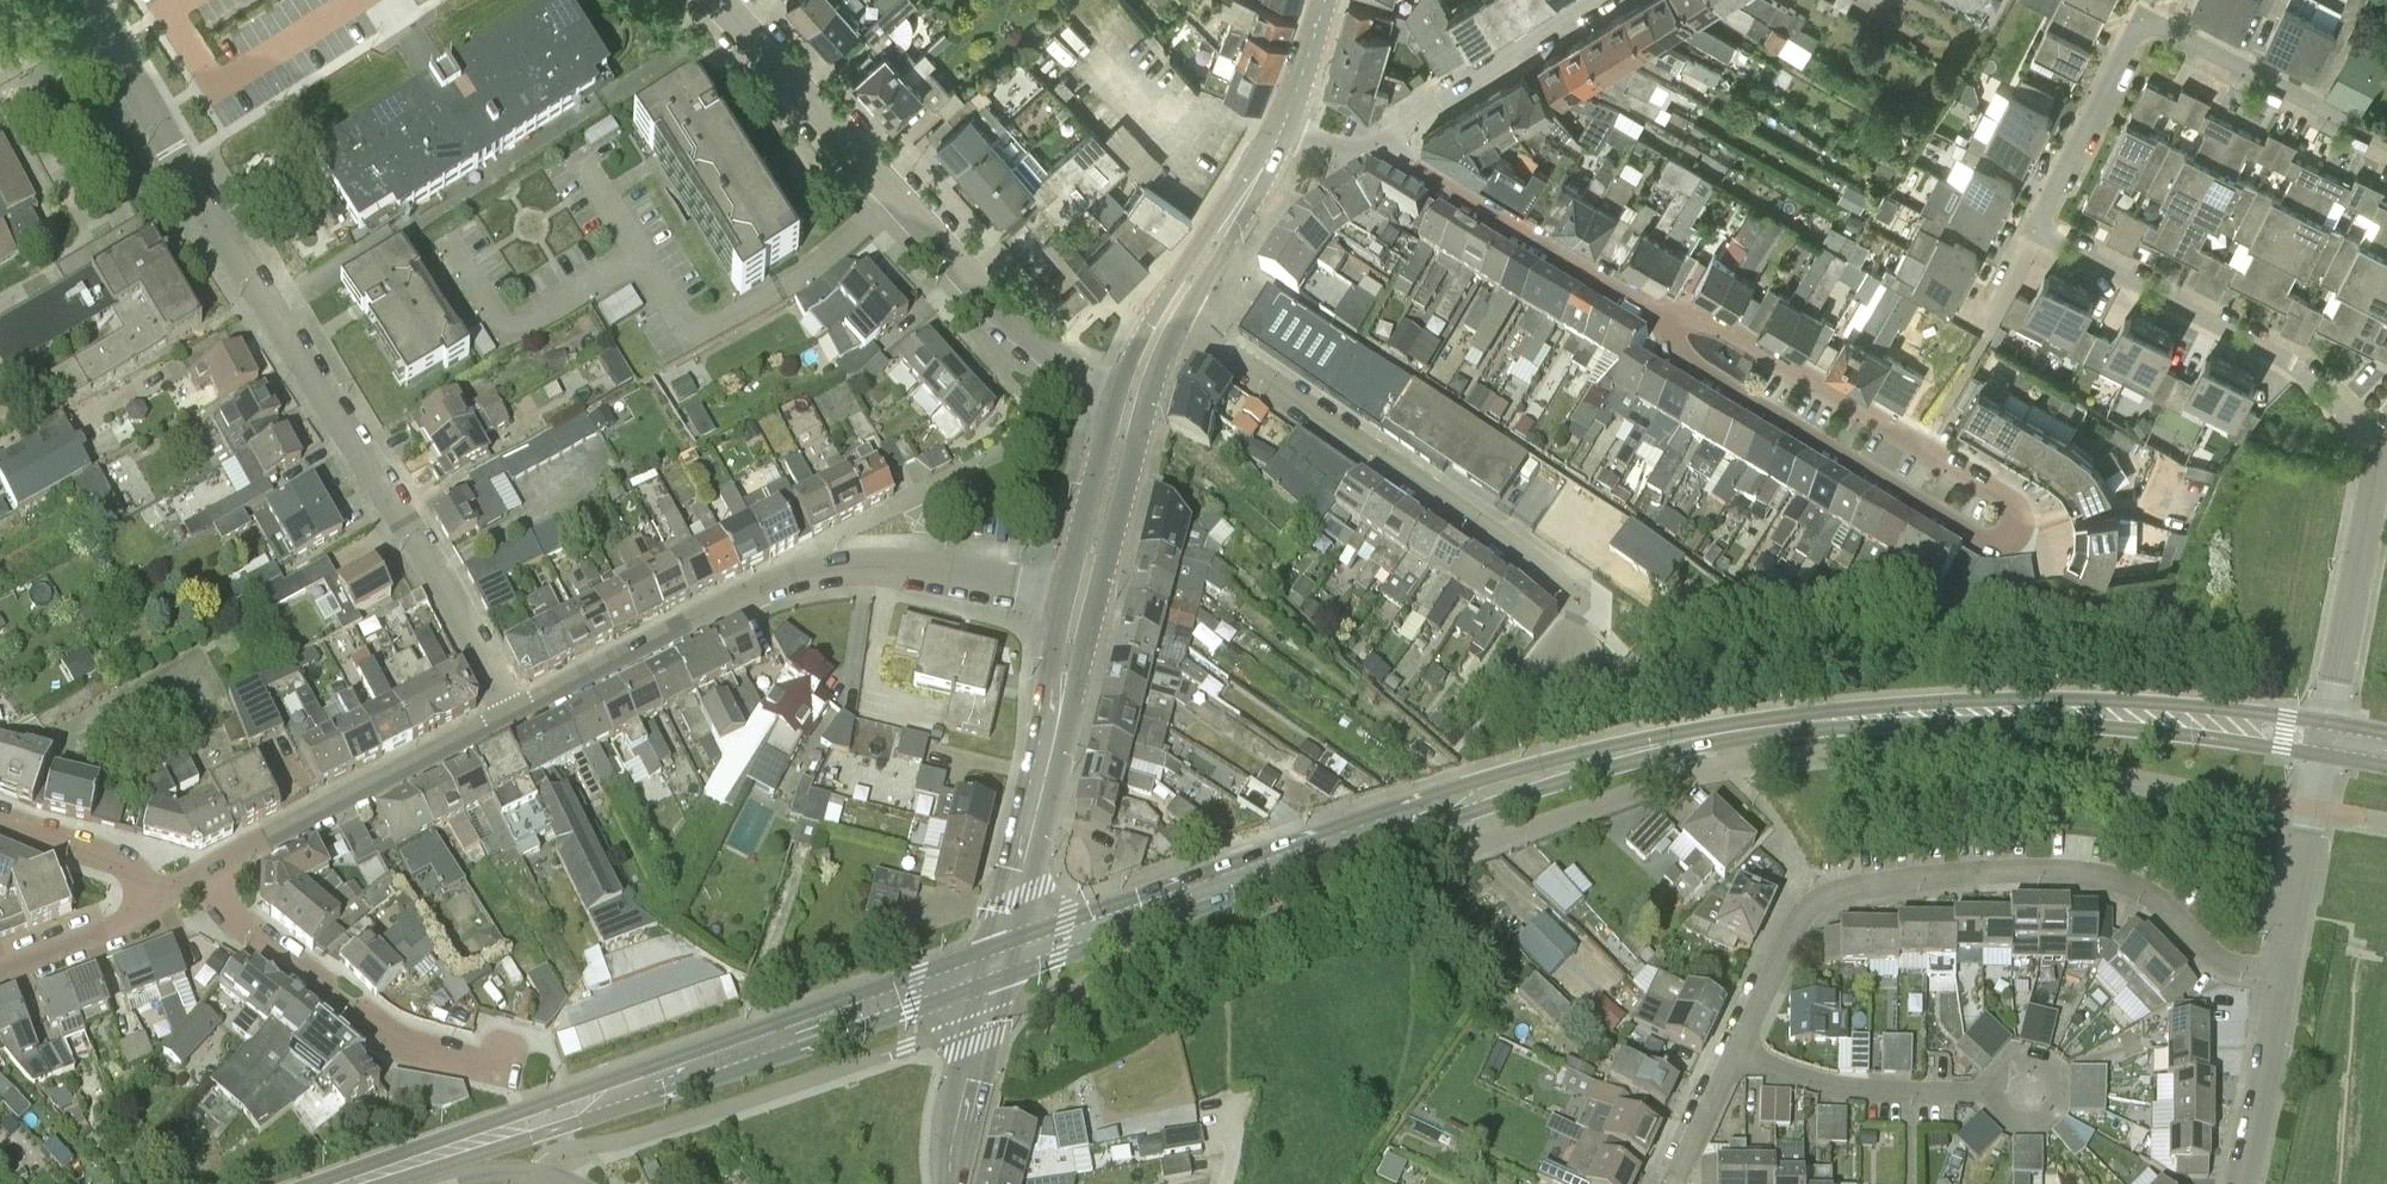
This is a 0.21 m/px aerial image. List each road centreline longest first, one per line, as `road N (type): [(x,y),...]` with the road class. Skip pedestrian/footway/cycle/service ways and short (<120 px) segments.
road 1 (secondary): [(1001,967),(1559,769),(1701,737),(1908,712),(2019,709),(2213,722),(2326,740)]
road 2 (residential): [(2386,141),(2158,24),(2143,23),(2130,35),(2041,210),(2052,242),(2295,367),(2378,448)]
road 3 (residential): [(513,716),(89,0)]
road 4 (residential): [(2283,968),(2230,963),(2152,895),(2099,874),(1957,874),(1831,893),(1800,918),(1674,1183)]
road 5 (secondary): [(348,1183),(1001,967)]
road 6 (residential): [(513,716),(764,587),(818,572),(920,568),(1081,600)]
road 7 (residential): [(1129,415),(1000,312),(716,0)]
road 8 (residential): [(1569,660),(1572,594),(1169,311)]
road 9 (residential): [(2013,531),(2015,507),(1999,489),(1705,319),(1668,322)]
road 10 (residential): [(1668,322),(1681,356),(1970,535),(1993,541),(2013,531)]
road 11 (tertiary): [(1001,967),(1081,600)]
road 12 (residential): [(501,1066),(421,1050),(383,1033),(232,920),(203,875)]
road 13 (residential): [(203,875),(513,716)]
road 14 (residential): [(1668,322),(1376,144)]
road 15 (residential): [(2326,740),(2378,448)]
road 16 (residential): [(1603,0),(1376,144)]
road 17 (residential): [(2283,968),(2326,740)]
road 18 (tertiary): [(955,1183),(1001,967)]
road 19 (residential): [(2242,1183),(2283,968)]
road 20 (tertiary): [(1169,311),(1280,132)]
road 21 (tertiary): [(1081,600),(1129,415)]
road 22 (residential): [(158,904),(112,858),(0,821)]
road 23 (residential): [(0,971),(158,904)]
road 24 (tertiary): [(1280,132),(1325,0)]

